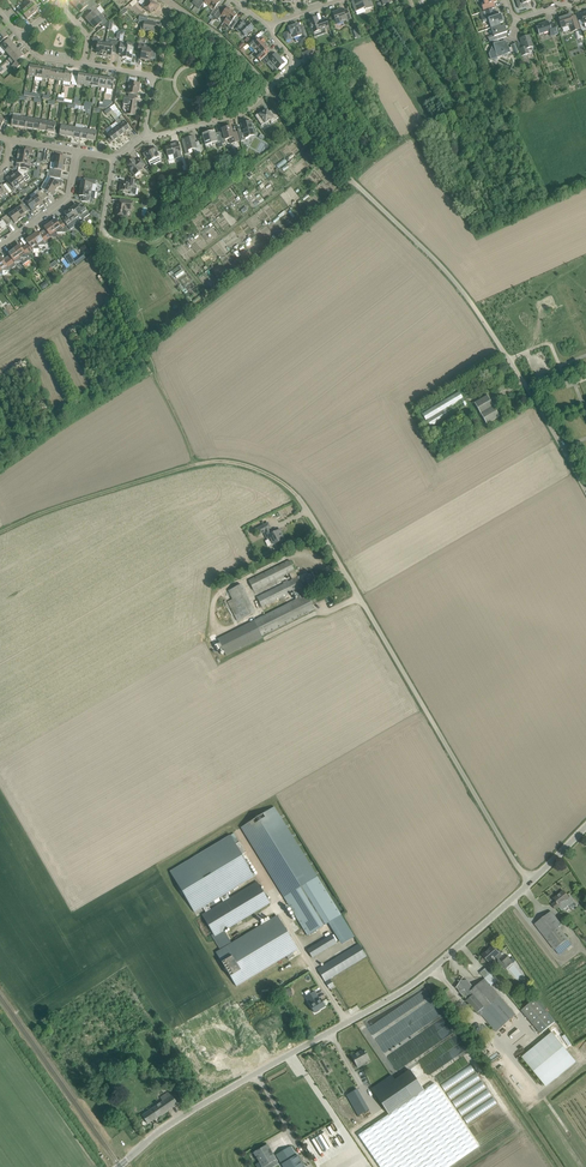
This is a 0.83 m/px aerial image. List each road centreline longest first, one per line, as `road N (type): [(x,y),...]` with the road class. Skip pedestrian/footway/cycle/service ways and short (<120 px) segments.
road 1 (unclassified): [(118,1166),(210,1098),(394,998),(532,883)]
road 2 (unclassified): [(532,883),(299,498)]
road 3 (unclassified): [(585,490),(475,307),(340,168)]
road 4 (track): [(0,532),(204,463),(256,469),(299,498)]
road 5 (track): [(355,183),(148,339)]
road 6 (residential): [(145,138),(241,113),(256,101),(293,62),(270,25)]
road 7 (residential): [(0,246),(69,196),(77,151)]
road 8 (residential): [(84,64),(89,35),(61,3),(22,36)]

